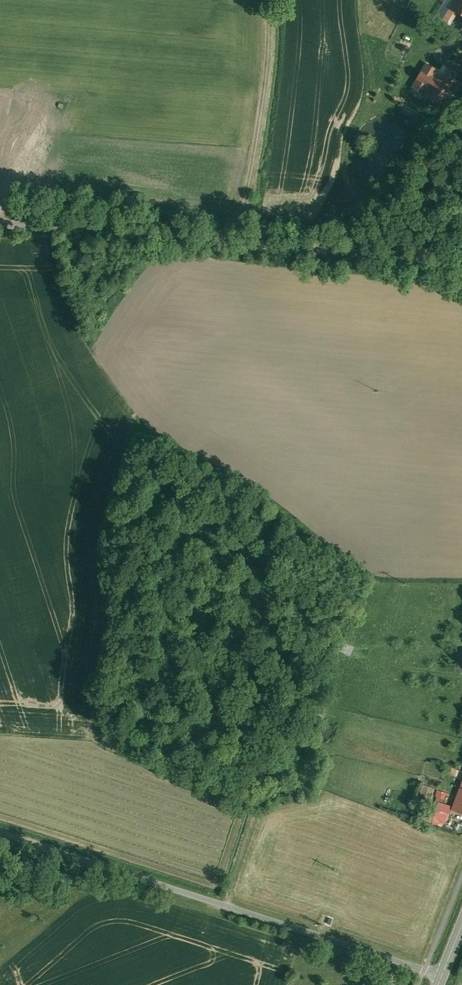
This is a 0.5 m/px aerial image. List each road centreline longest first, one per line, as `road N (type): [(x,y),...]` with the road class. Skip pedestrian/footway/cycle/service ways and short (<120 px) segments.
road 1 (unclassified): [(0,827),(443,979)]
road 2 (unclassified): [(0,226),(461,262)]
road 3 (track): [(271,0),(256,245)]

